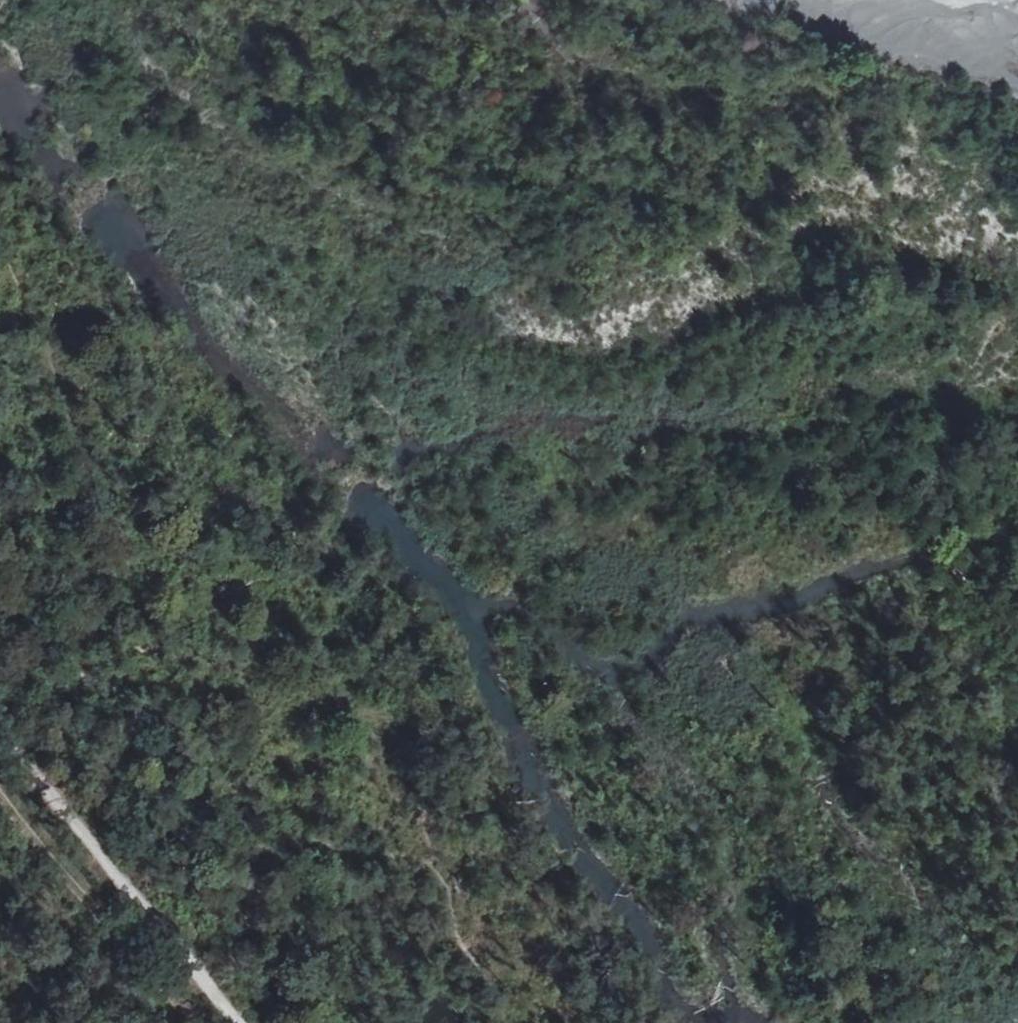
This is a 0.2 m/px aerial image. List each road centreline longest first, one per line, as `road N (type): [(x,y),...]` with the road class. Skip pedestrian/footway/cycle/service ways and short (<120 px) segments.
road 1 (track): [(0,728),(246,1022)]

